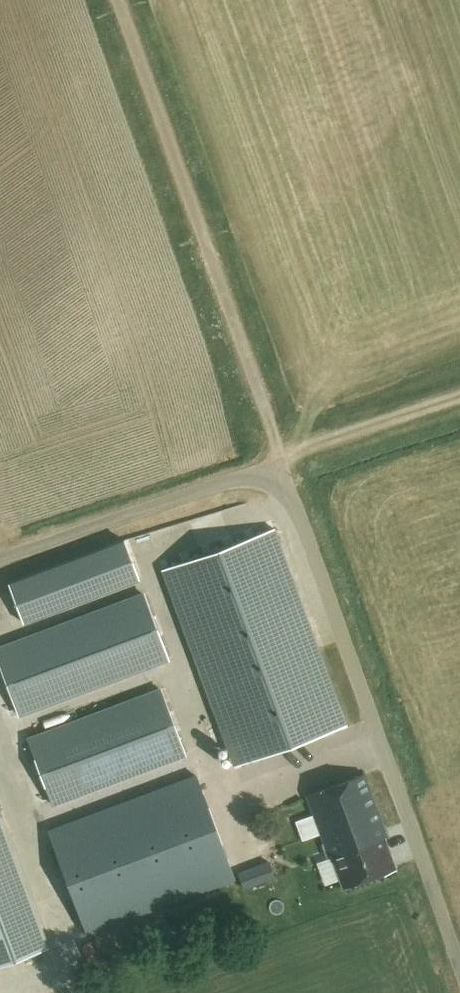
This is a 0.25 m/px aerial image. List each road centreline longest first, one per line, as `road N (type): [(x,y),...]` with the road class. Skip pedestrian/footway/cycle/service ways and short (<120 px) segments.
road 1 (track): [(459,397),(279,463),(117,0)]
road 2 (unclassified): [(459,964),(279,463)]
road 3 (unclassified): [(0,558),(279,463)]

